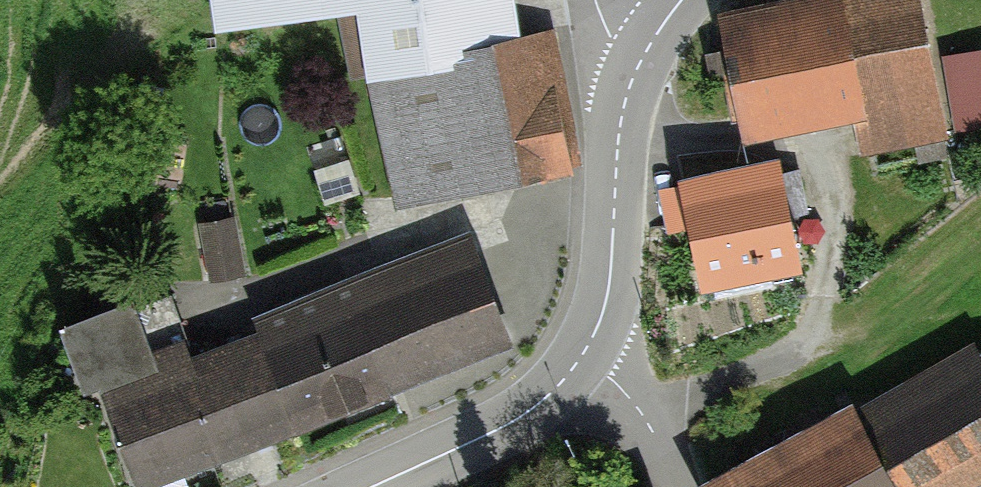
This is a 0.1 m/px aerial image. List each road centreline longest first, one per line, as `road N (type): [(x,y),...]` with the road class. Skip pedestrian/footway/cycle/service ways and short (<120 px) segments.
road 1 (tertiary): [(581,357),(610,284),(621,125),(644,55)]
road 2 (tertiary): [(370,486),(515,421),(581,357)]
road 3 (unclassified): [(672,486),(635,403),(581,357)]

